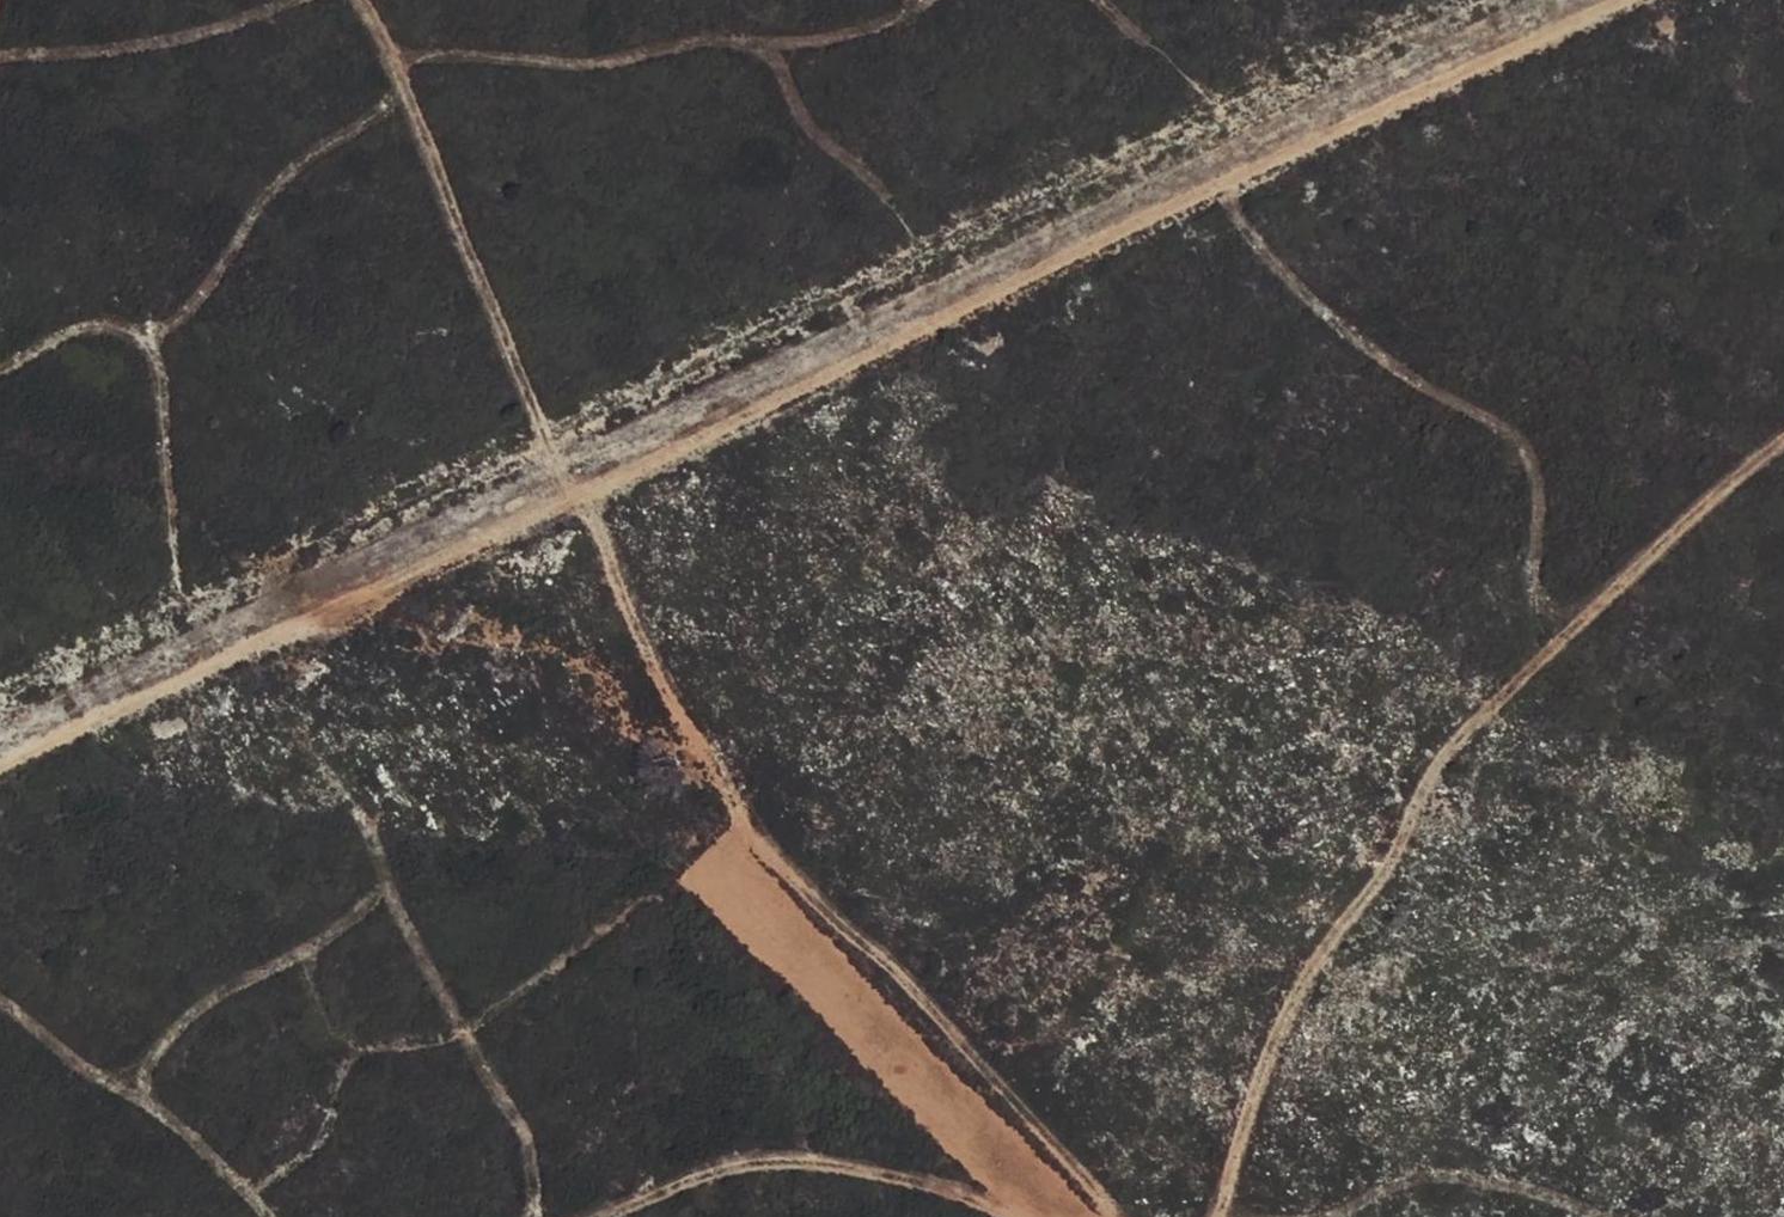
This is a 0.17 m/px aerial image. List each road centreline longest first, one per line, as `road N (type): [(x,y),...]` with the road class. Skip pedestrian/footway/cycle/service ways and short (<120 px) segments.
road 1 (track): [(0,781),(1579,0)]
road 2 (track): [(1783,442),(1641,559),(1434,765),(1383,885),(1332,931),(1265,1068),(1213,1216)]
road 3 (track): [(365,0),(579,496)]
road 4 (track): [(0,371),(99,324),(141,336),(174,438),(171,541),(228,614),(298,634)]
road 5 (track): [(1022,1216),(826,1162),(671,1187),(600,1216)]

